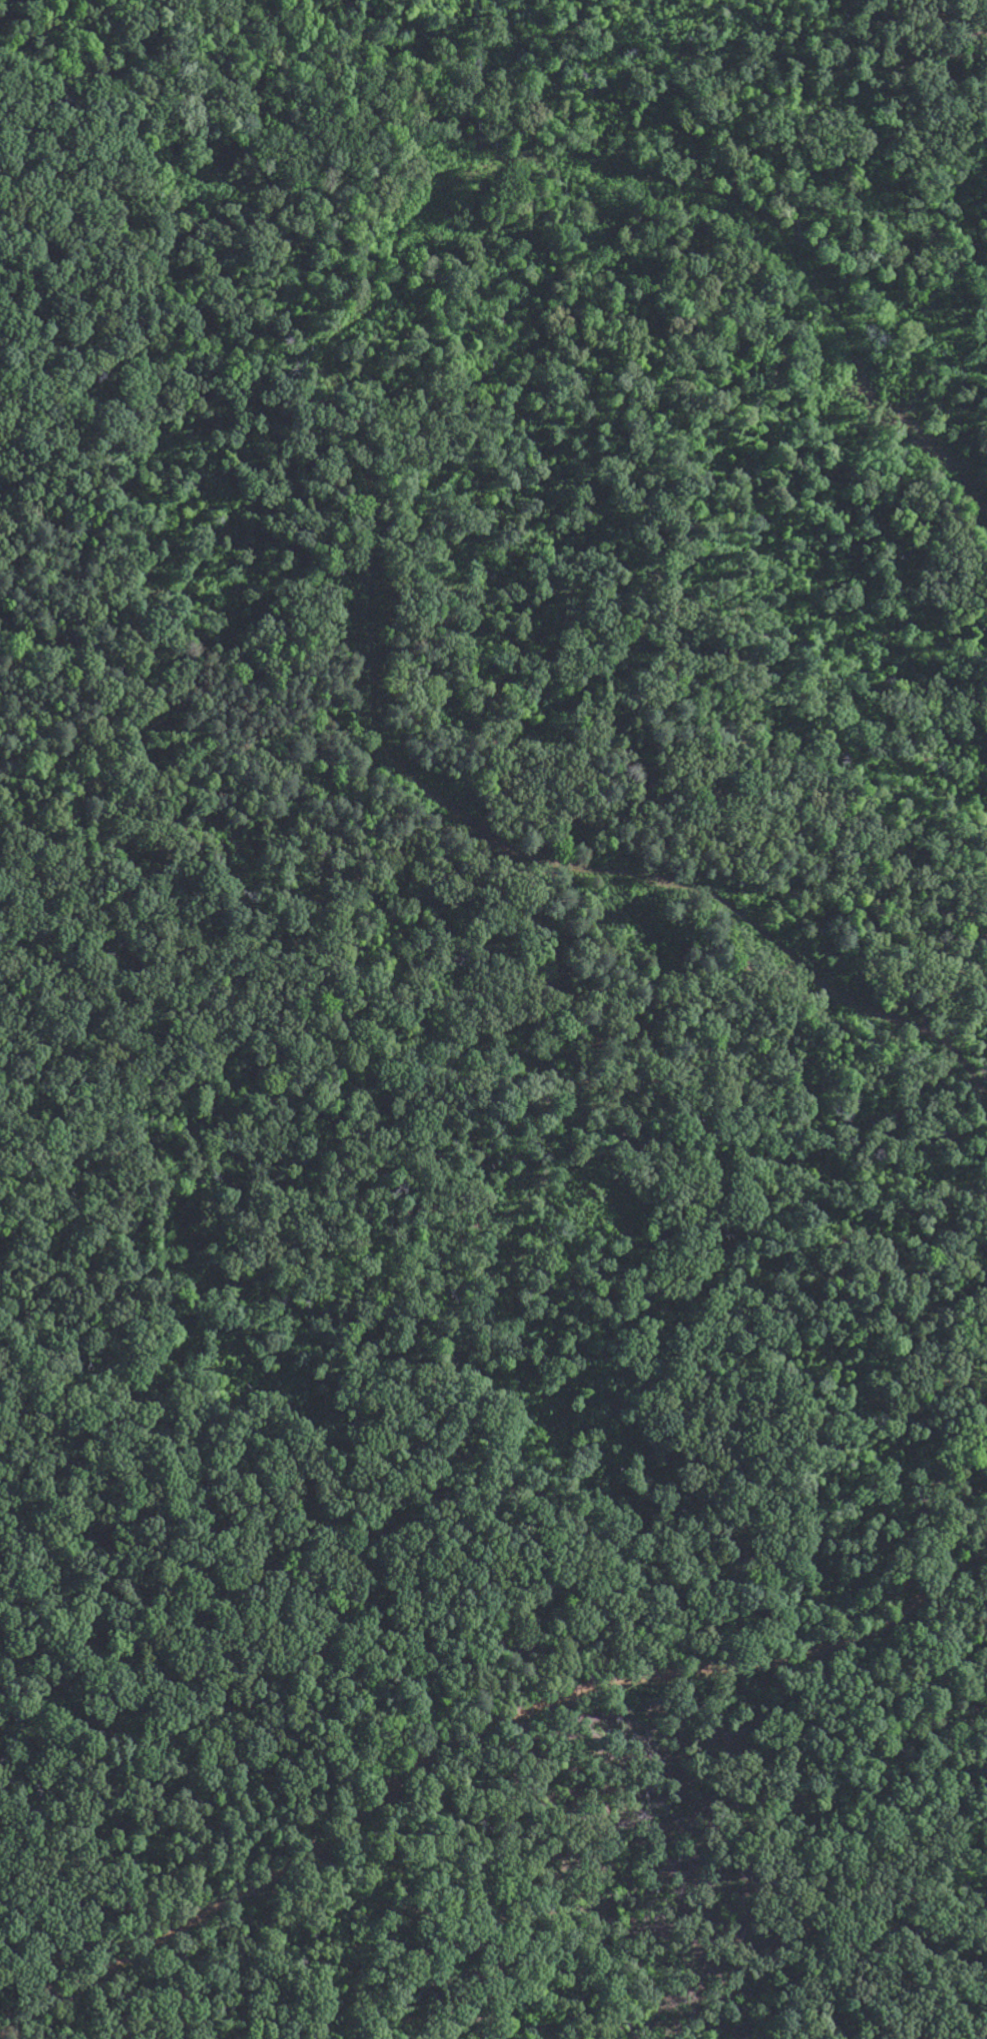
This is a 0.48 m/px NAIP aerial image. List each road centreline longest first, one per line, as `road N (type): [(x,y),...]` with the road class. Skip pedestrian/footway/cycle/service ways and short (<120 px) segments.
road 1 (residential): [(986,1531),(916,1606),(821,1659),(600,1688),(482,1728),(423,1762),(299,1864),(0,2035)]
road 2 (residential): [(305,2038),(330,1966),(330,1842)]

